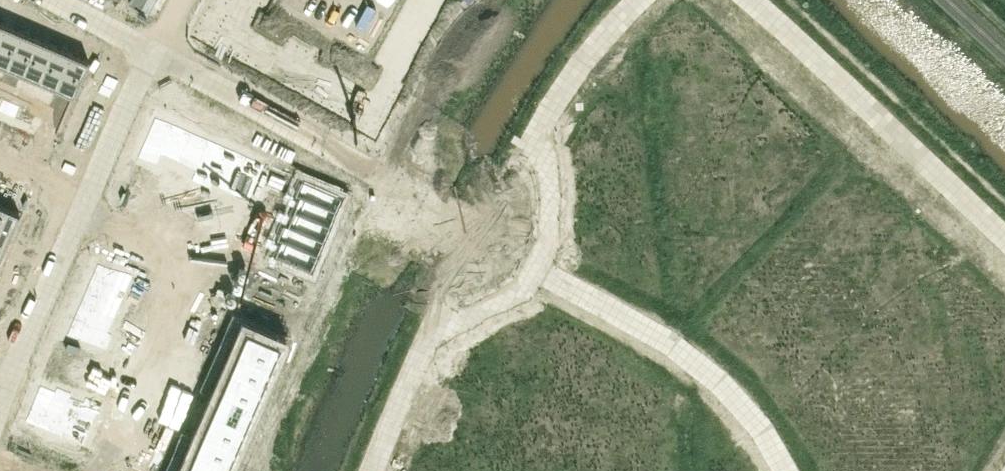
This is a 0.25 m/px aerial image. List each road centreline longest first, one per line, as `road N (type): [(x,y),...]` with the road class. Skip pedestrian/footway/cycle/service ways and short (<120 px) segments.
road 1 (residential): [(0,399),(174,0)]

